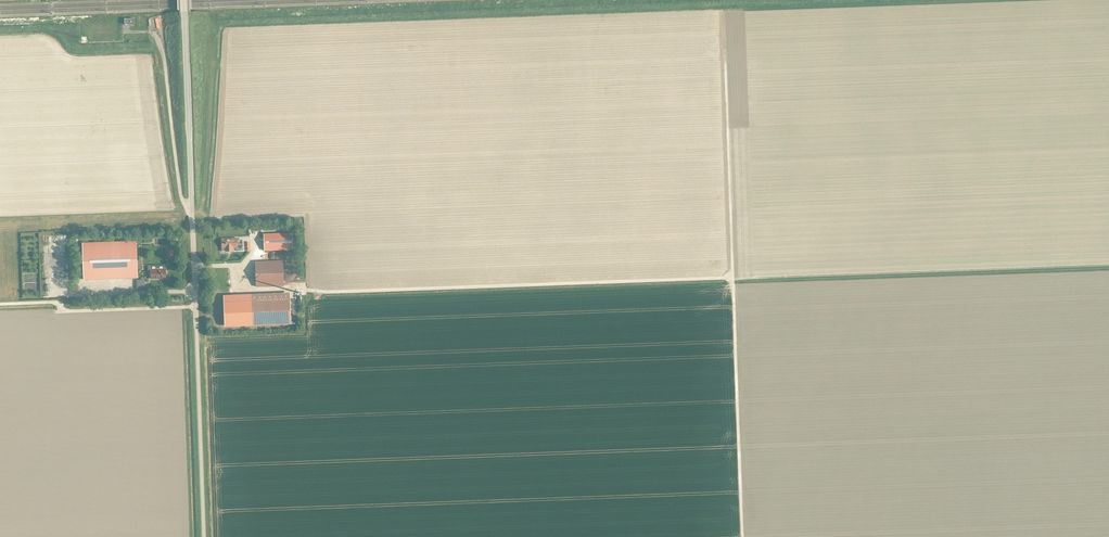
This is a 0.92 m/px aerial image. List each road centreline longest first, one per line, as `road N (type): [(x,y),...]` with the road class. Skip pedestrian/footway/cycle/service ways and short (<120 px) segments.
road 1 (unclassified): [(203,536),(184,0)]

